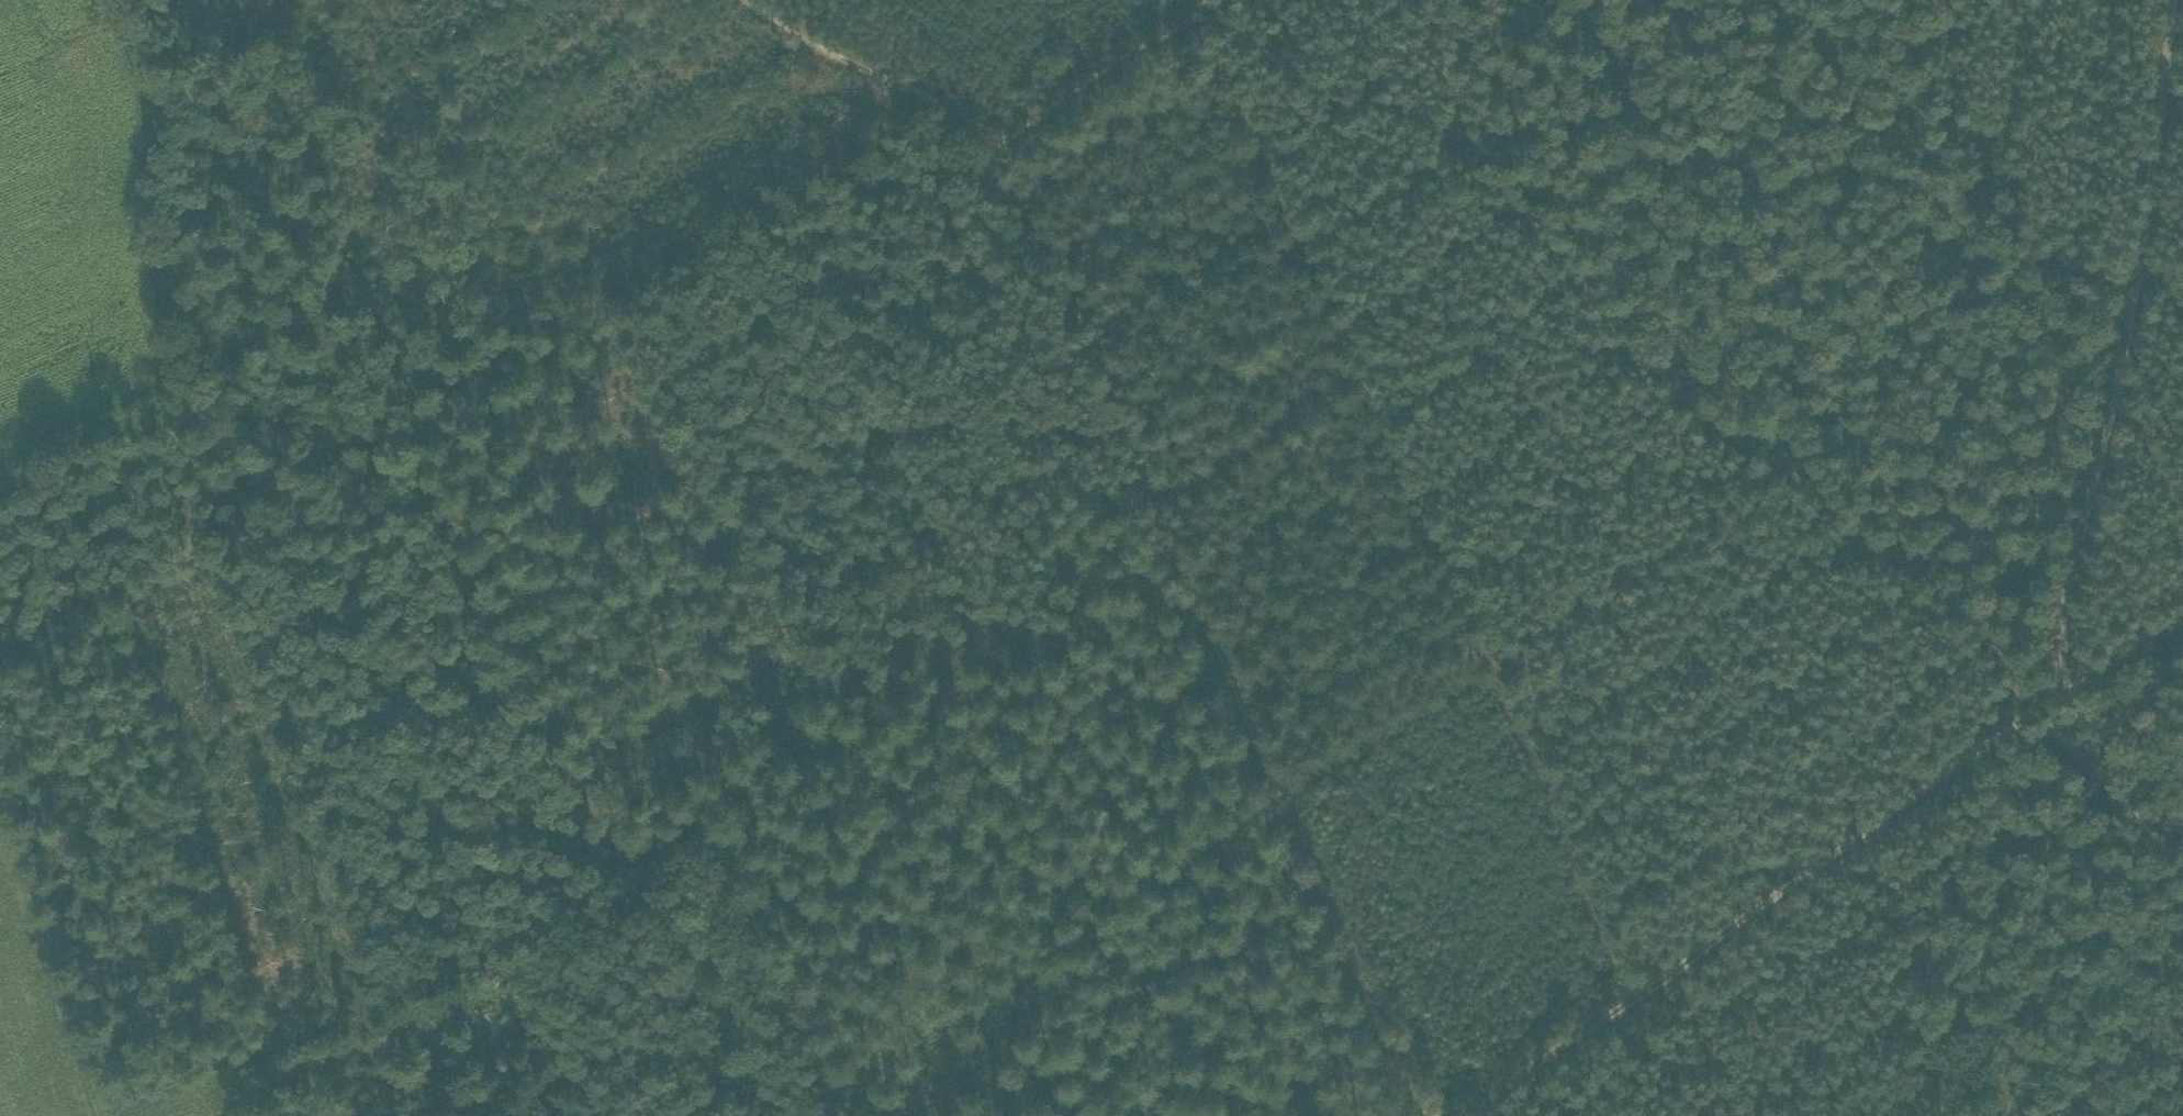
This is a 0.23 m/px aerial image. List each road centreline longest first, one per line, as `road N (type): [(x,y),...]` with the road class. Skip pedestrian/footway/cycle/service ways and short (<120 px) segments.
road 1 (track): [(1420,1115),(973,137),(756,0)]
road 2 (track): [(2052,703),(1894,547),(1658,376),(1442,123),(1310,90),(1201,0)]
road 3 (track): [(1459,1115),(1617,1018),(2052,703)]
road 4 (track): [(2052,703),(2129,268),(2162,0)]
road 5 (track): [(1911,0),(2021,248),(2182,278)]
road 6 (track): [(2182,860),(2052,703)]

